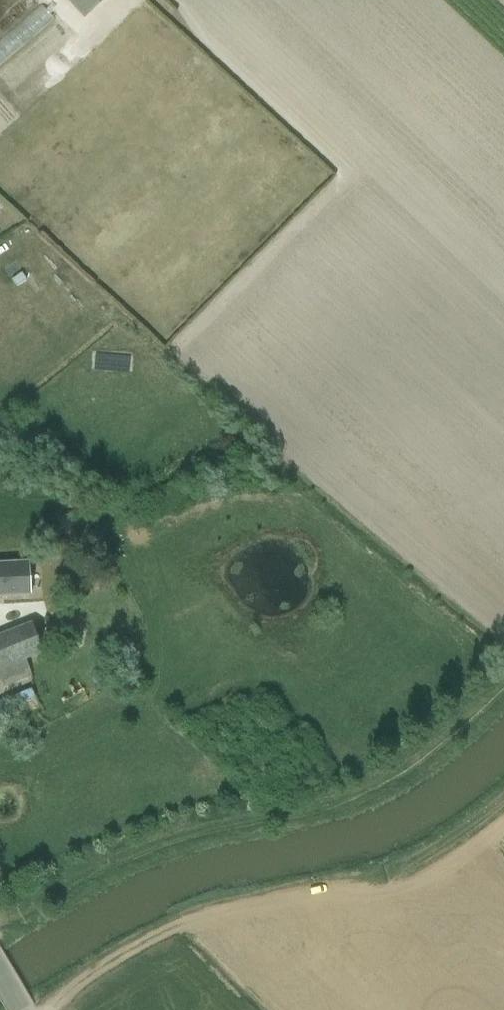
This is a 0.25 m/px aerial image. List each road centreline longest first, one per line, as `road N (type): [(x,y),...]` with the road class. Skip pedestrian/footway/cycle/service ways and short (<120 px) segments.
road 1 (track): [(503,691),(375,795),(105,867),(0,925)]
road 2 (track): [(503,794),(457,836),(398,872),(154,938),(51,1009)]

